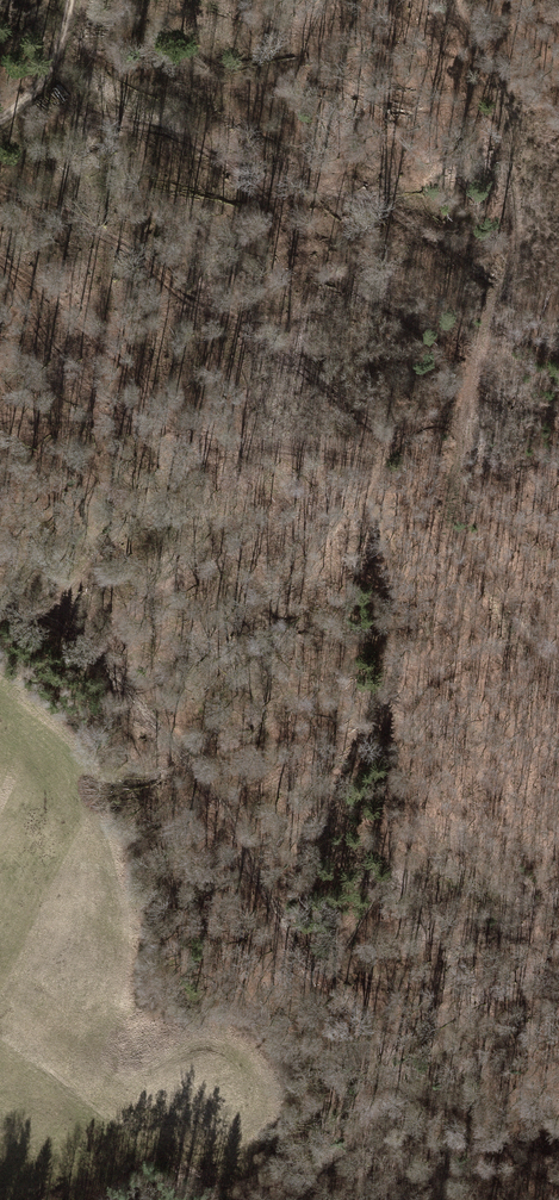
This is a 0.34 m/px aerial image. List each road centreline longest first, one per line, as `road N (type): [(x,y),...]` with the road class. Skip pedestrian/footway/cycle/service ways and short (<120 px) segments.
road 1 (track): [(0,601),(74,632),(134,688),(254,846),(301,952),(331,964),(357,951),(382,889),(397,742),(414,699),(480,647),(506,598)]
road 2 (track): [(452,0),(487,67),(519,222),(512,271),(496,299),(466,410),(452,509),(558,708)]
road 3 (track): [(72,0),(50,72),(0,121)]

